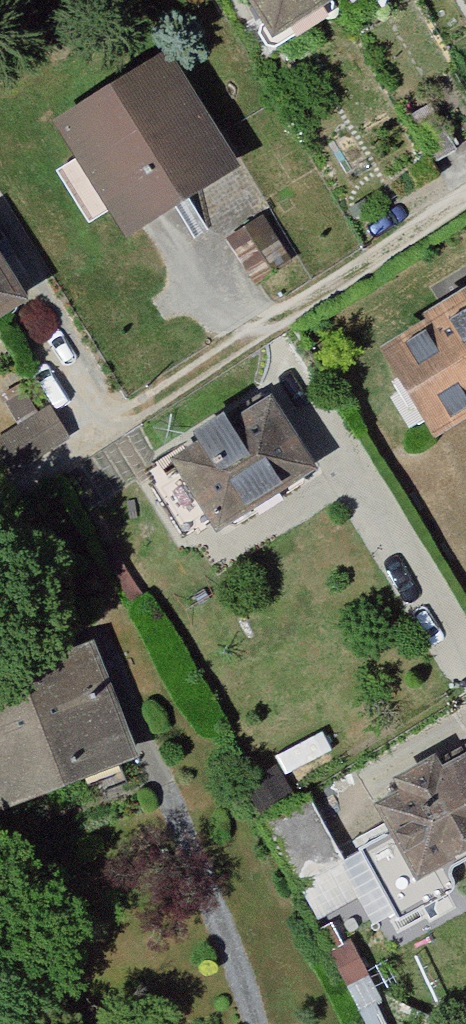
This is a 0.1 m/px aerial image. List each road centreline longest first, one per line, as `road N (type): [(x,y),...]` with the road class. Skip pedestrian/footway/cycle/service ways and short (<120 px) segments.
road 1 (track): [(0,255),(109,428),(465,201)]

